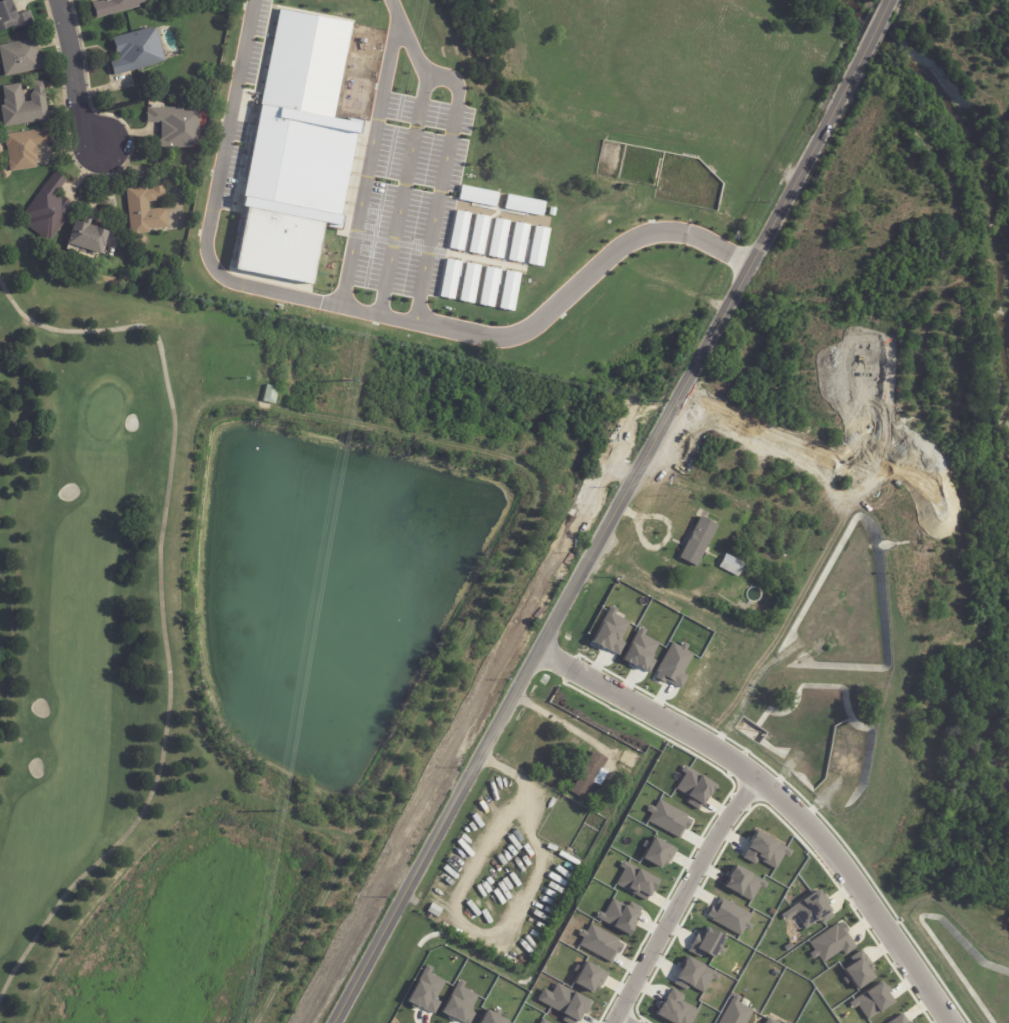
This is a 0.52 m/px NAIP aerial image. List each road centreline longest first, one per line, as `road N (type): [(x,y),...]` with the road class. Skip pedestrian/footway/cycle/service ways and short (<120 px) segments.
road 1 (tertiary): [(885,0),(335,1022)]
road 2 (residential): [(537,649),(724,753),(789,804),(840,862),(949,1022)]
road 3 (residential): [(613,1022),(756,778)]
road 4 (residential): [(60,0),(82,117),(103,147)]

